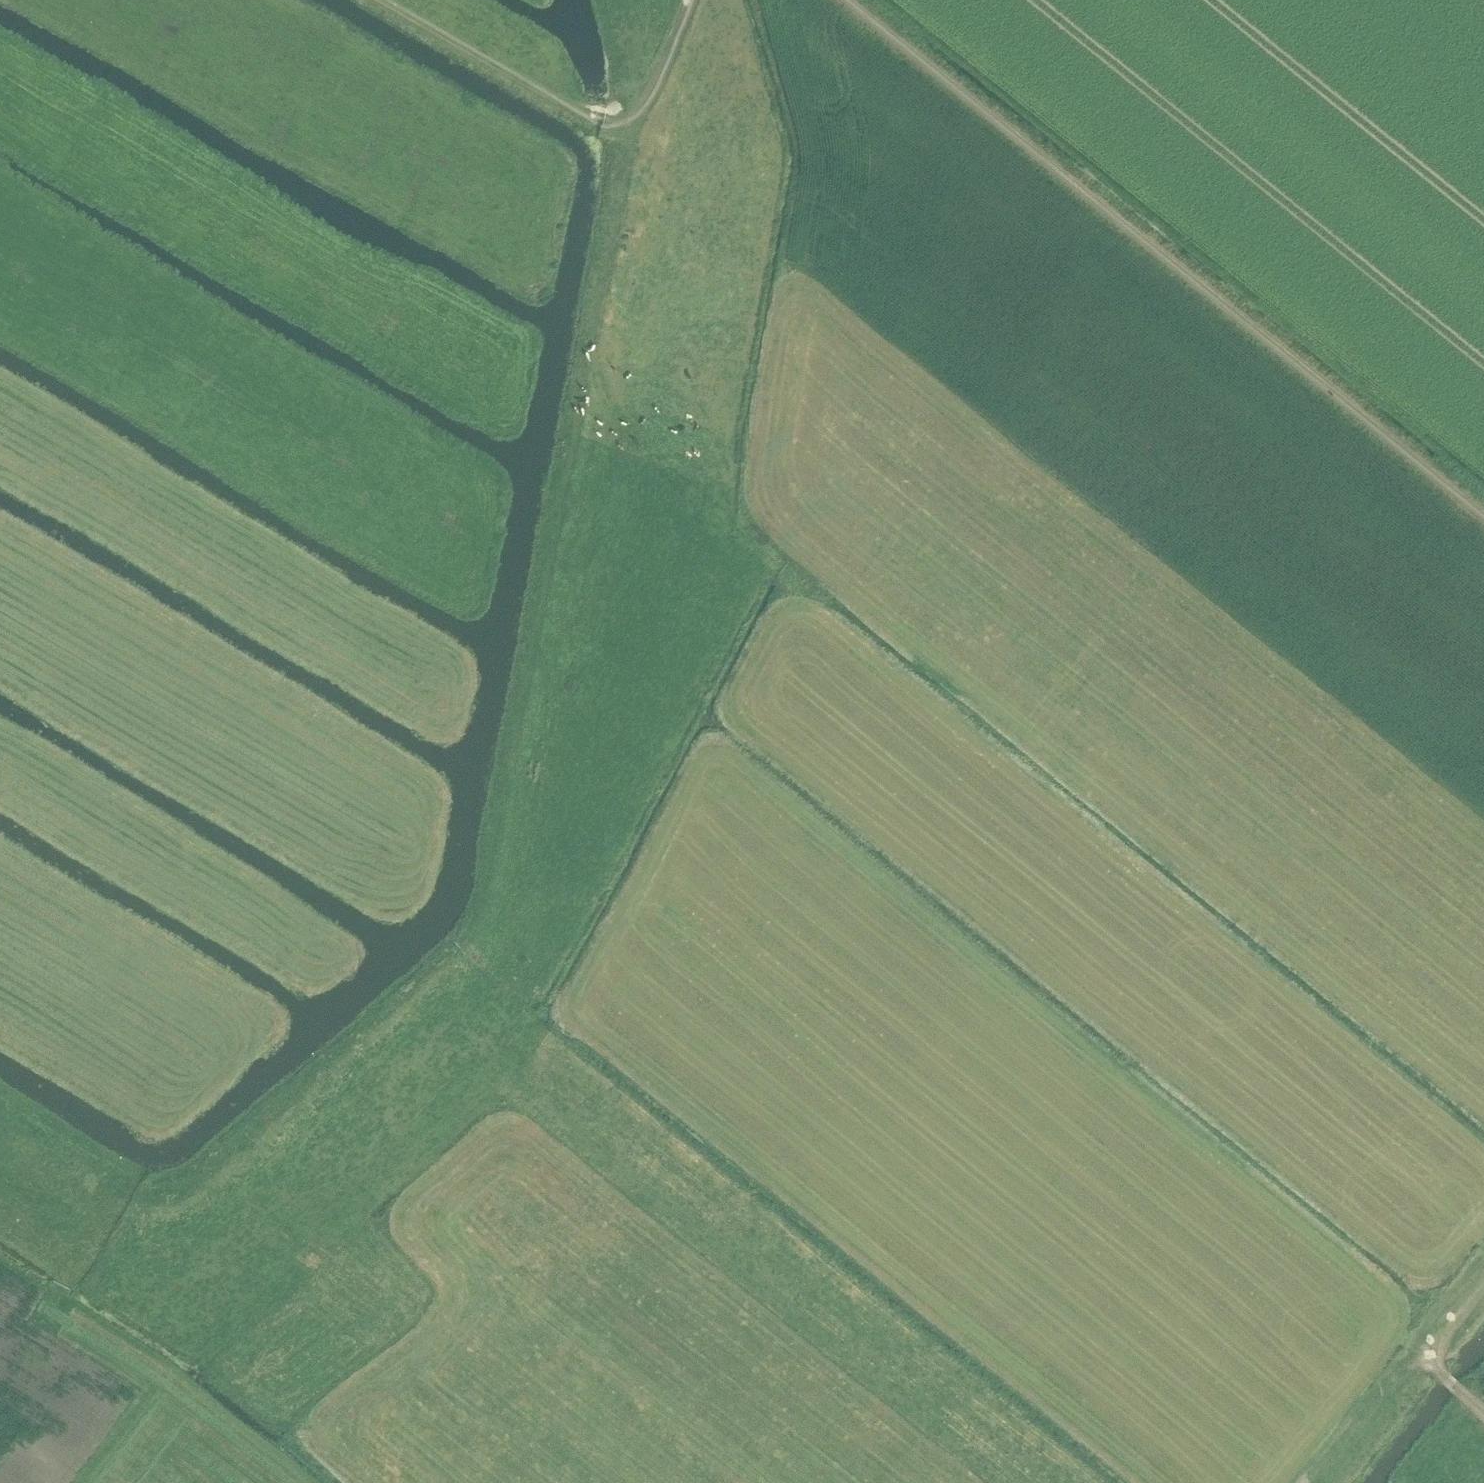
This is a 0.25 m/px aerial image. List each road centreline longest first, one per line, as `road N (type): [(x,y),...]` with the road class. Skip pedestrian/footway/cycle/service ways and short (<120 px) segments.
road 1 (track): [(1302,1482),(1390,1376),(1483,1284)]
road 2 (track): [(105,1233),(55,1303),(0,1425)]

